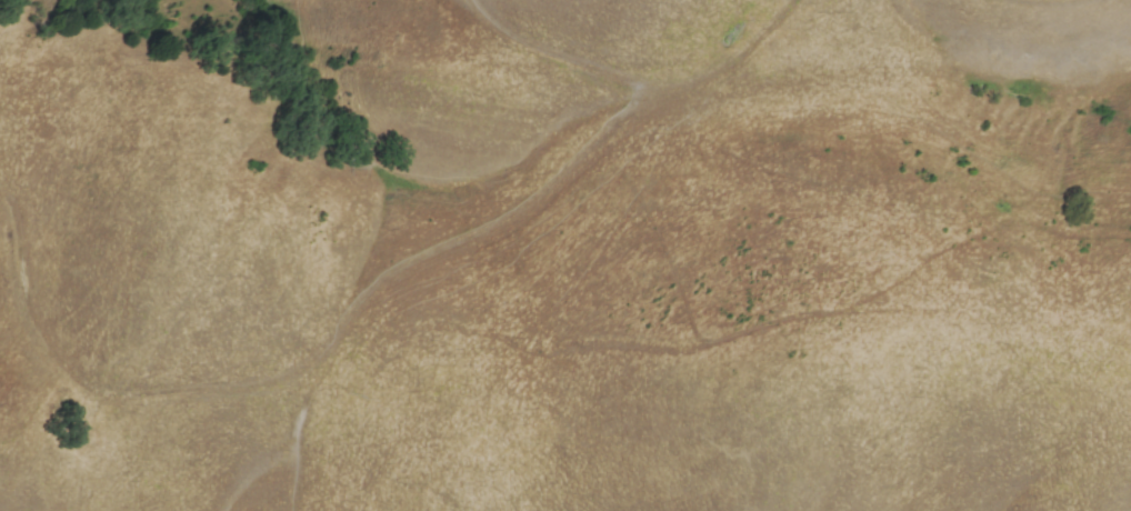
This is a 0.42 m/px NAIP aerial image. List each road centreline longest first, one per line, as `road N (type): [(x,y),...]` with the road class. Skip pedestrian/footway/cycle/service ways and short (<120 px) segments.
road 1 (track): [(0,190),(16,204),(38,325),(64,367),(101,394),(241,387),(291,373),(332,344),(393,271),(523,210),(630,113),(734,63),(777,27)]

